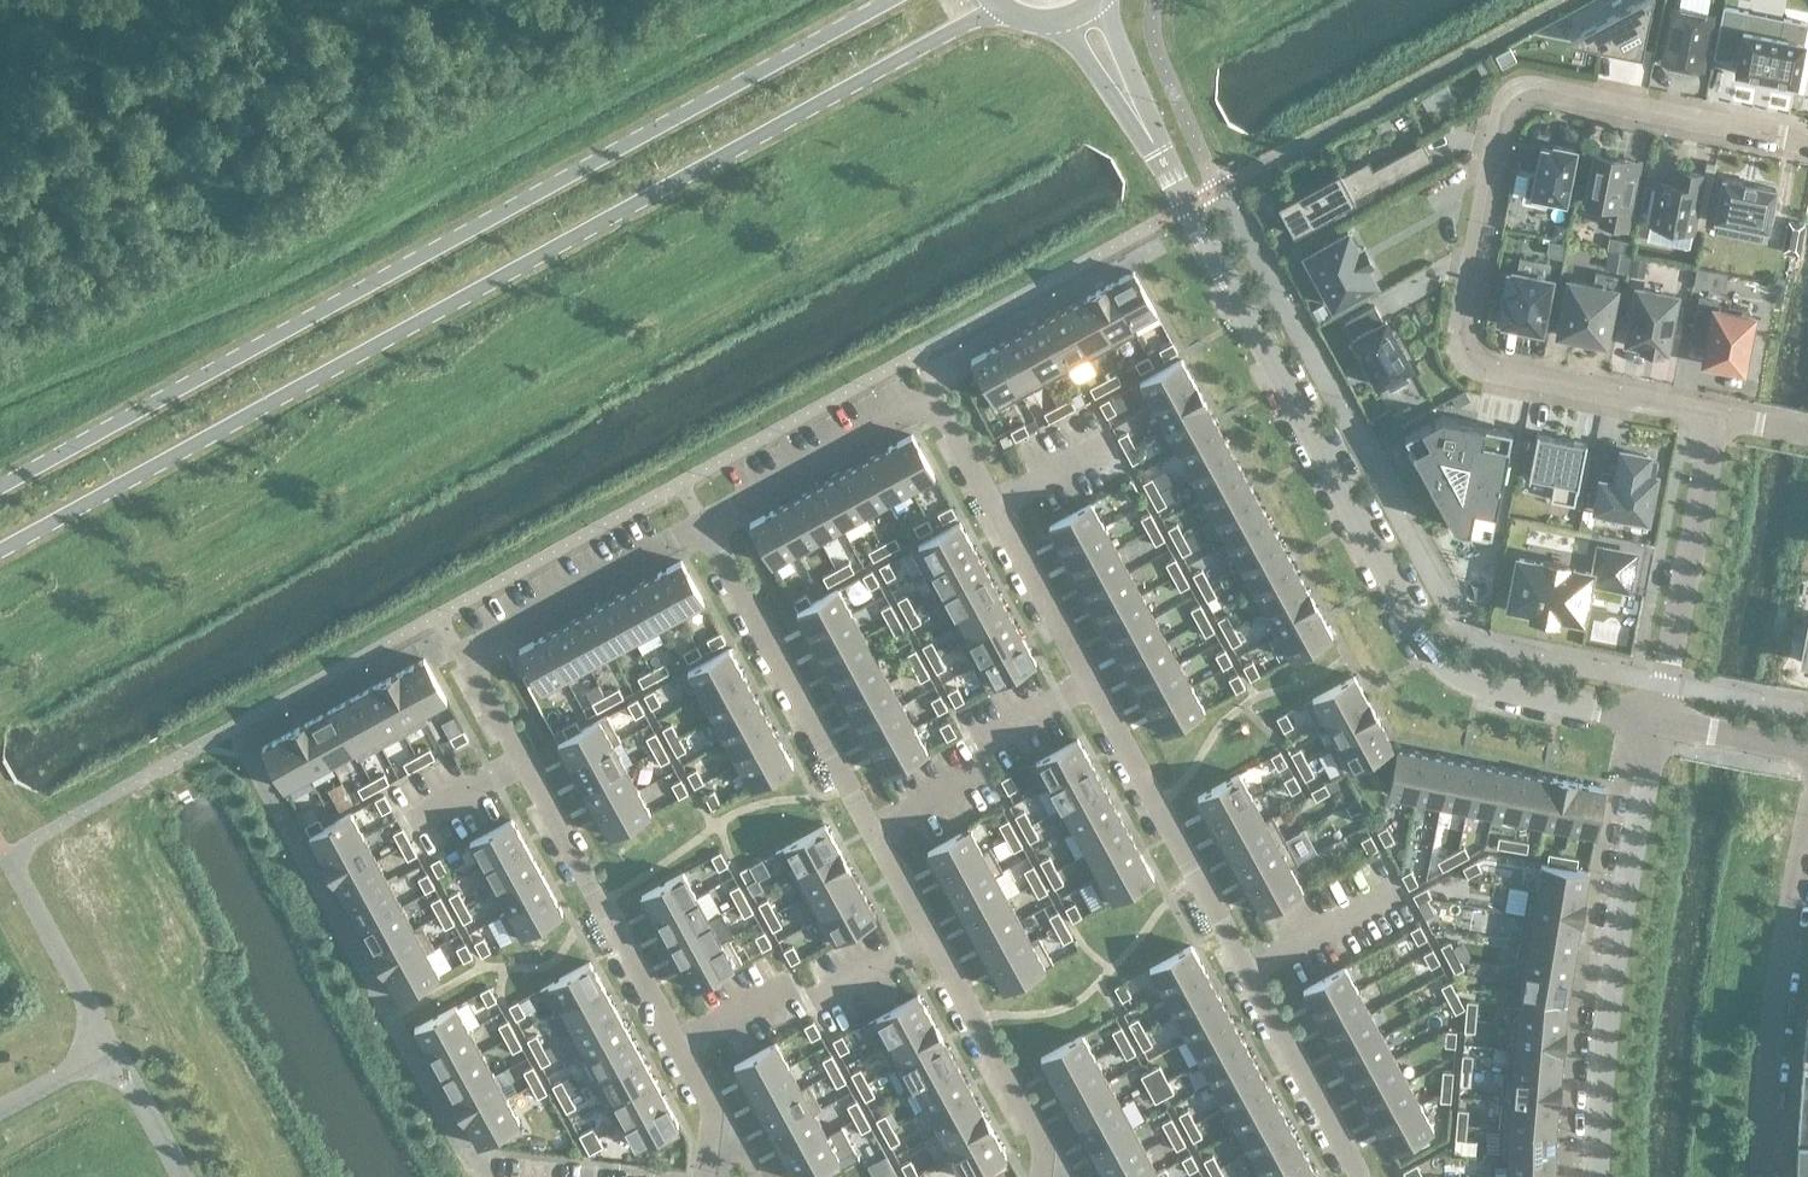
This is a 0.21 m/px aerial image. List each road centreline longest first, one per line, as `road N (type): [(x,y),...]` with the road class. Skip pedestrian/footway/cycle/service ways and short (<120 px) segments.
road 1 (secondary): [(0,550),(999,3)]
road 2 (secondary): [(888,0),(0,486)]
road 3 (residential): [(1362,1176),(935,397)]
road 4 (residential): [(1807,140),(1554,90),(1513,98),(1503,119),(1461,317),(1465,352),(1495,371),(1717,415)]
road 5 (unclassified): [(1656,720),(1477,687),(1428,654),(1154,151)]
road 6 (residential): [(1040,1176),(1042,1152),(700,525)]
road 7 (residential): [(464,655),(713,1110),(704,1176)]
road 8 (residential): [(1596,1176),(1612,978),(1656,720)]
road 9 (residential): [(1807,809),(1770,1026),(1760,1176)]
road 10 (residential): [(1656,720),(1717,415)]
road 11 (residential): [(464,655),(700,525)]
road 12 (residential): [(700,525),(935,397)]
road 13 (unclassified): [(1042,19),(1154,151)]
road 14 (unclassified): [(1154,151),(1101,0)]
road 15 (unclassified): [(1807,750),(1656,720)]

